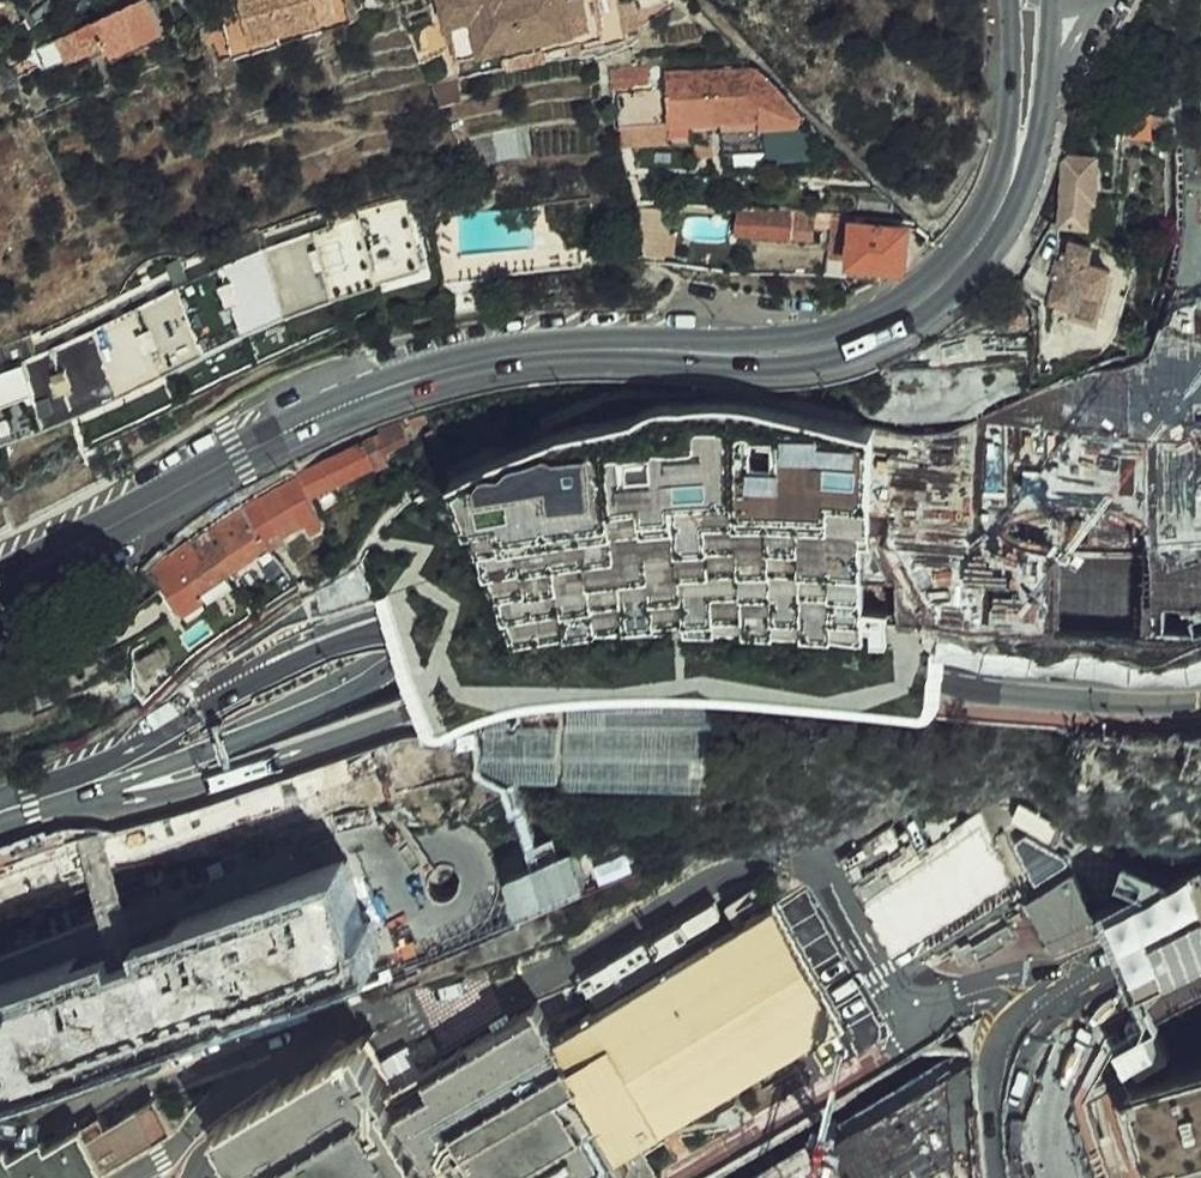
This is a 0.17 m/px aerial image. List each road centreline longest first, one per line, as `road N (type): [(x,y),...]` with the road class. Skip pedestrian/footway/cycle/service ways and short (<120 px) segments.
road 1 (primary): [(0,589),(237,455),(393,386),(496,357),(600,349),(779,357),(851,345),(928,300),(989,231),(1017,167),(1026,62)]
road 2 (residential): [(1062,992),(1023,977),(918,1007),(889,987),(824,880),(799,868),(768,870),(700,893),(553,975),(419,1000),(317,1044),(133,1177)]
road 3 (primary): [(460,435),(588,512),(739,622),(868,752),(959,889),(1026,1035),(1068,1177)]
road 4 (primary): [(48,800),(173,763),(360,691),(397,669),(451,567),(460,435)]
road 5 (secondary): [(602,660),(481,654),(383,631),(340,635),(281,658),(48,800)]
road 6 (secondary): [(602,660),(1200,691)]
road 7 (secondary): [(48,800),(142,799),(602,660)]
road 8 (primary): [(0,302),(142,314),(338,380),(460,435)]
road 9 (primary): [(460,435),(459,326),(435,117),(405,0)]
road 10 (residential): [(0,957),(338,841)]
road 11 (tertiary): [(1017,1177),(1007,1088),(1013,1040),(1062,992)]
road 12 (tertiary): [(1062,992),(1200,909)]

